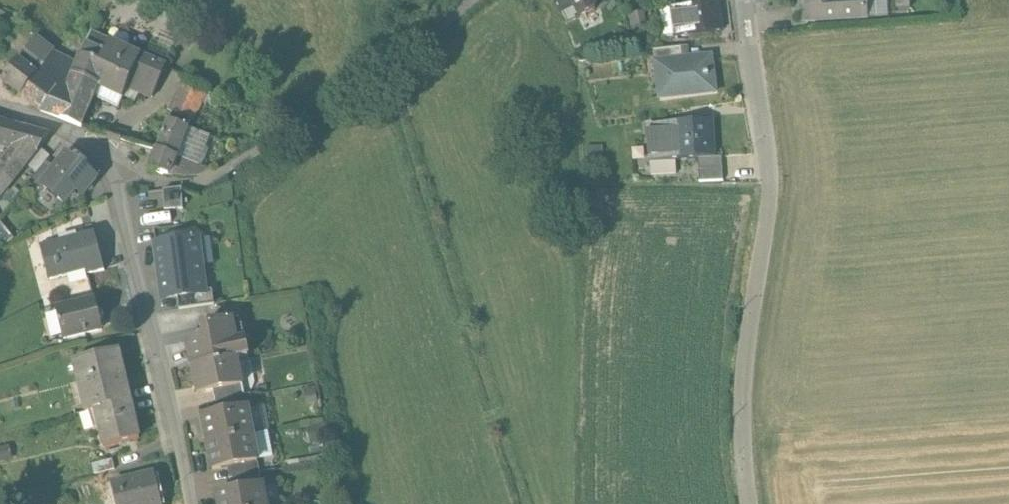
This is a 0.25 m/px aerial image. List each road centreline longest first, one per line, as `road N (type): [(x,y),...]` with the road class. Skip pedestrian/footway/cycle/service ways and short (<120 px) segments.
road 1 (residential): [(741,0),(773,204),(747,312),(738,429),(746,503)]
road 2 (residential): [(190,503),(104,149)]

